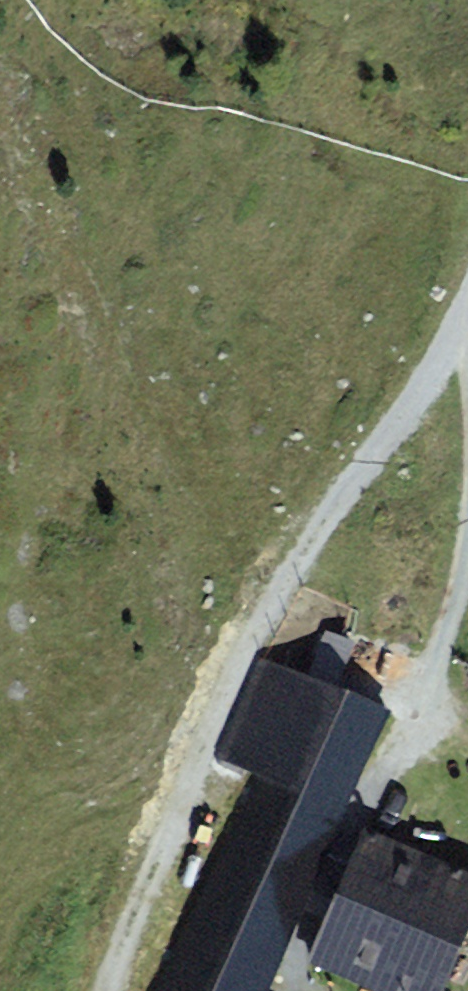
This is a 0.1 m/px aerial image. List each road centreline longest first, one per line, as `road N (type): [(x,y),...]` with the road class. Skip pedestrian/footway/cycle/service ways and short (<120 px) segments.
road 1 (track): [(112,990),(204,734),(263,610),(467,316)]
road 2 (track): [(467,547),(415,713),(297,959),(291,990)]

